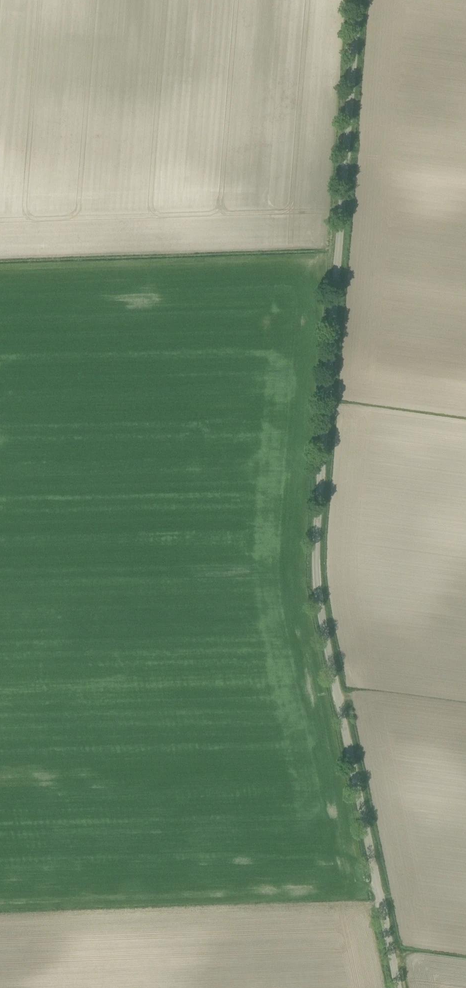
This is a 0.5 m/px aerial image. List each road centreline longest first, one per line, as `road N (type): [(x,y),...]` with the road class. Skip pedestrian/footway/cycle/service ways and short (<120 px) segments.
road 1 (unclassified): [(401,987),(316,570),(356,0)]

